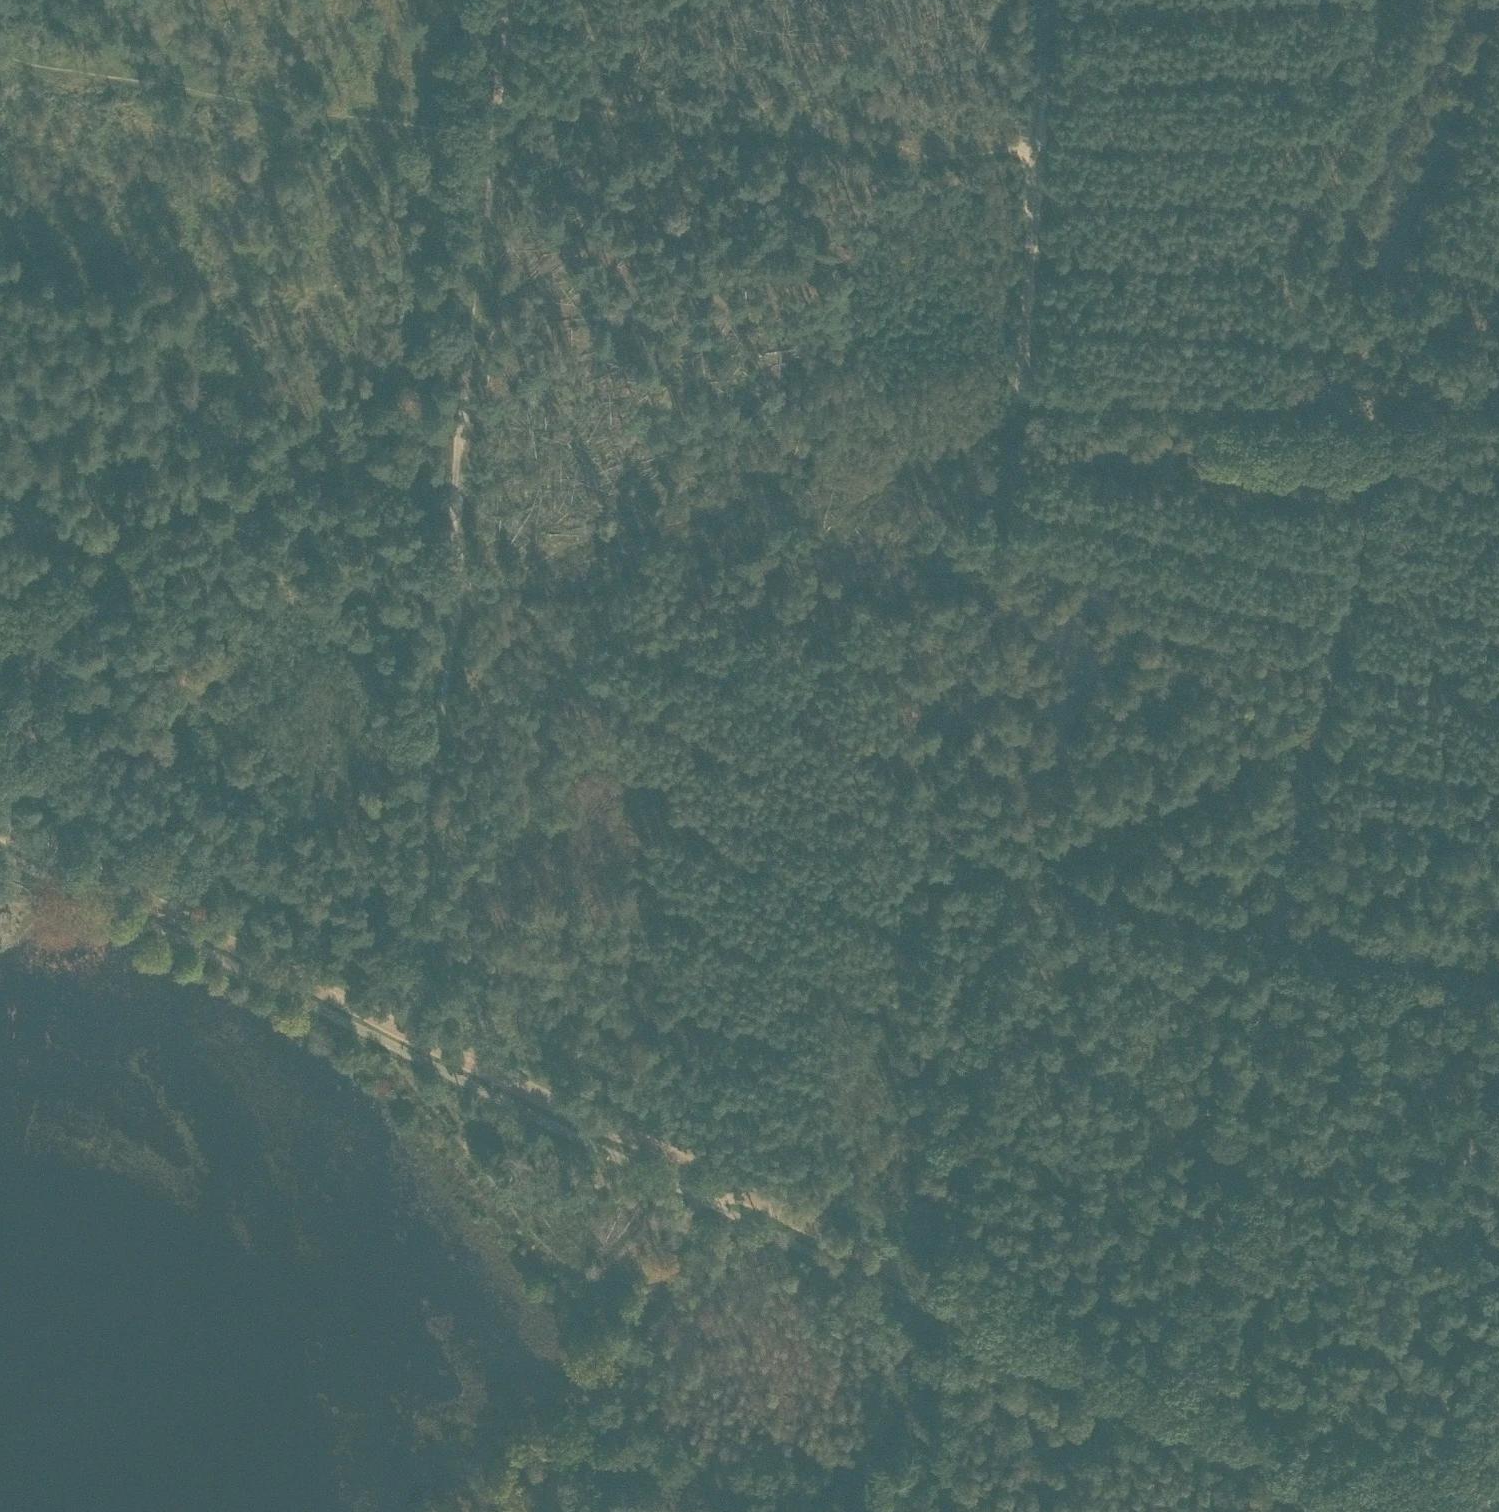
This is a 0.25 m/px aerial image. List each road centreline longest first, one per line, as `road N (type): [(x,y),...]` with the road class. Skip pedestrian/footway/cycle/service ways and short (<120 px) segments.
road 1 (track): [(1374,1511),(711,1182)]
road 2 (track): [(1174,1414),(1278,926),(1498,977)]
road 3 (track): [(23,603),(419,371),(448,126)]
road 4 (track): [(490,101),(1038,154)]
road 5 (track): [(1374,400),(1278,926)]
road 6 (track): [(449,614),(490,101)]
road 7 (track): [(0,51),(487,131)]
road 8 (track): [(412,1040),(0,834)]
road 9 (track): [(1368,0),(1370,84),(1281,274),(1328,370),(1374,400)]
road 10 (track): [(1016,406),(1052,0)]
road 11 (track): [(523,1511),(702,1198)]
road 12 (track): [(1016,406),(1374,400)]
road 13 (track): [(412,1040),(442,694)]
road 14 (track): [(711,1182),(412,1040)]

